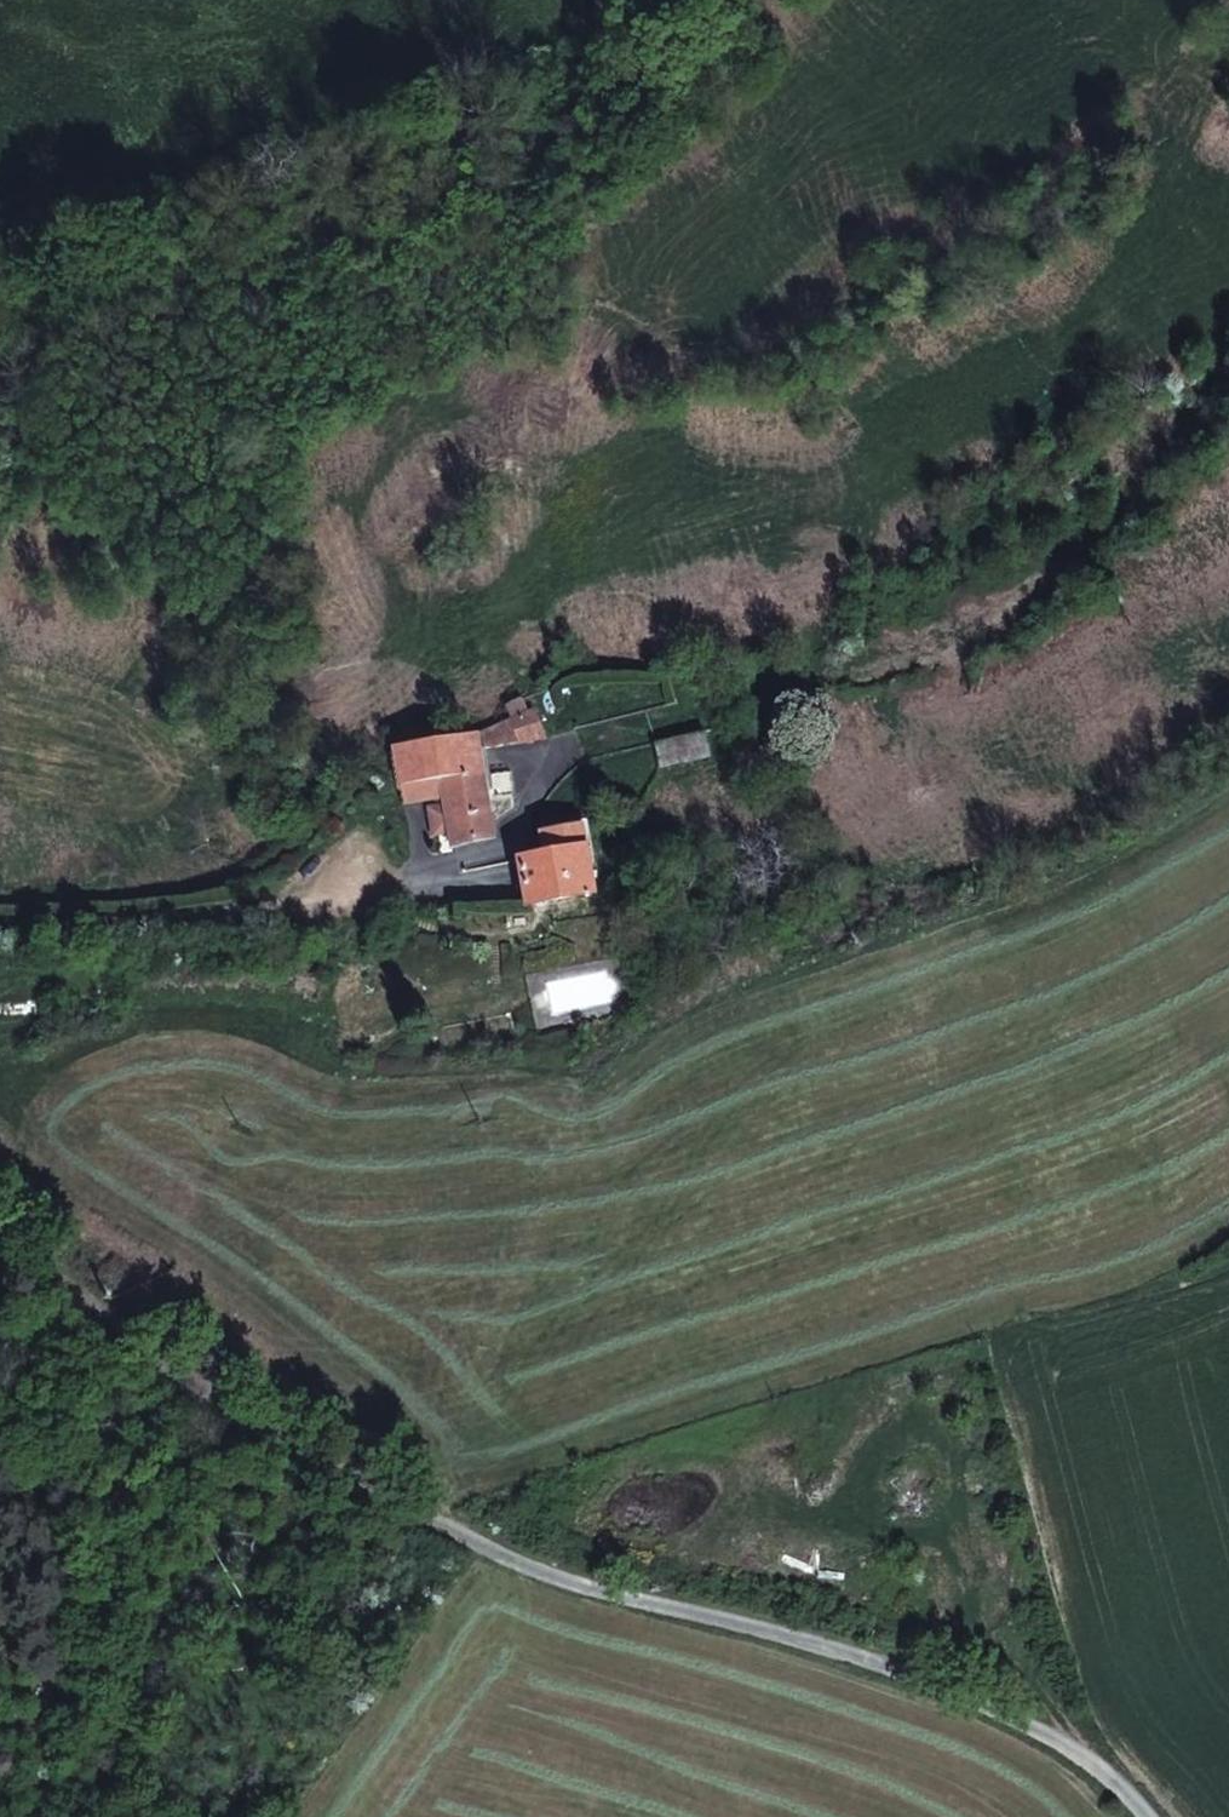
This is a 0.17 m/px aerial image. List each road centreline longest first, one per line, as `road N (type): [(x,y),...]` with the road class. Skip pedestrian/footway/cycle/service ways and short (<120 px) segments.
road 1 (track): [(1149,1816),(1125,1788),(1035,1724),(862,1653),(653,1610),(482,1541),(0,1221)]

